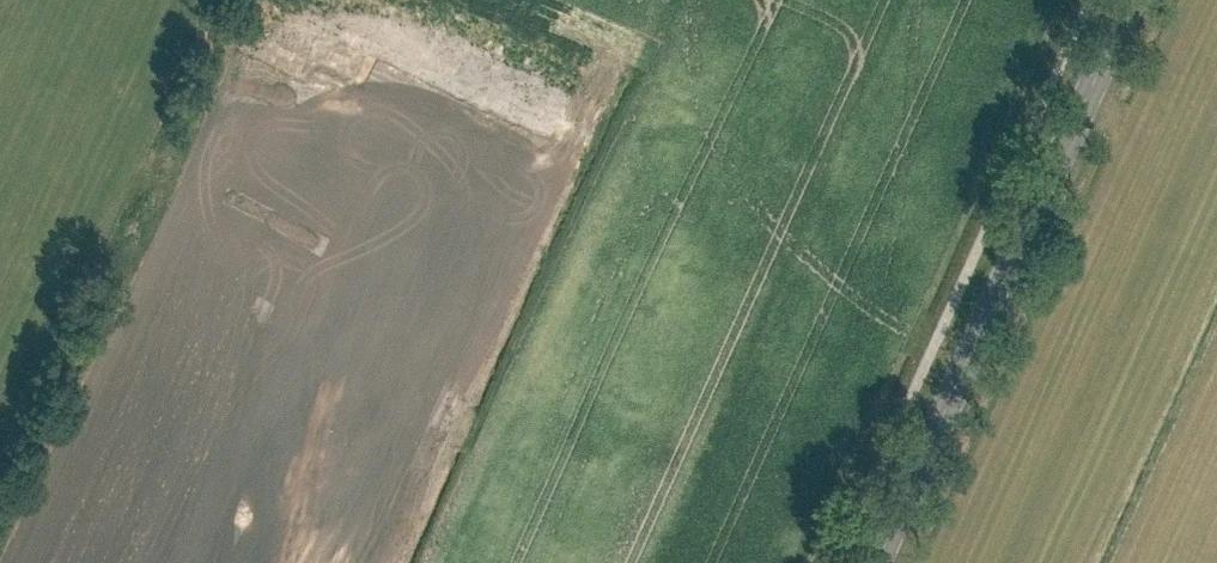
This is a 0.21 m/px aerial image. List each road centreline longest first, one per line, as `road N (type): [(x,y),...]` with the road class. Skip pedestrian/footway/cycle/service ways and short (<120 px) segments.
road 1 (secondary): [(877,562),(1131,0)]

